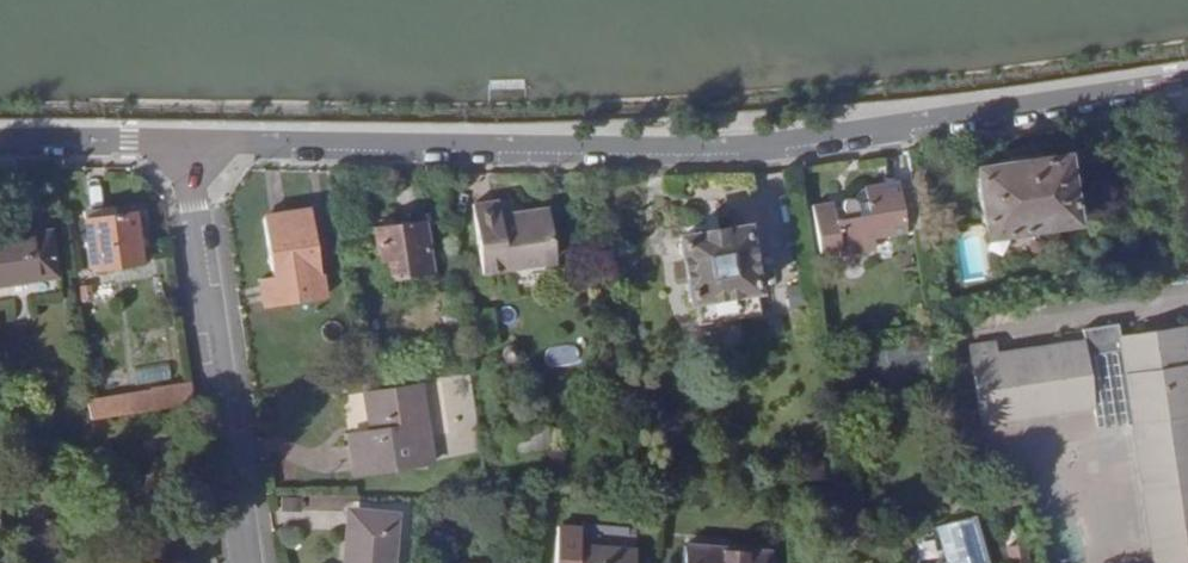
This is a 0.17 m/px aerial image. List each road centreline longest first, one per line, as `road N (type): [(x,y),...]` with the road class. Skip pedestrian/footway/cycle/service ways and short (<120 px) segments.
road 1 (residential): [(180,142),(755,148),(1187,83)]
road 2 (unclassified): [(248,562),(180,142)]
road 3 (residential): [(180,142),(0,144)]

